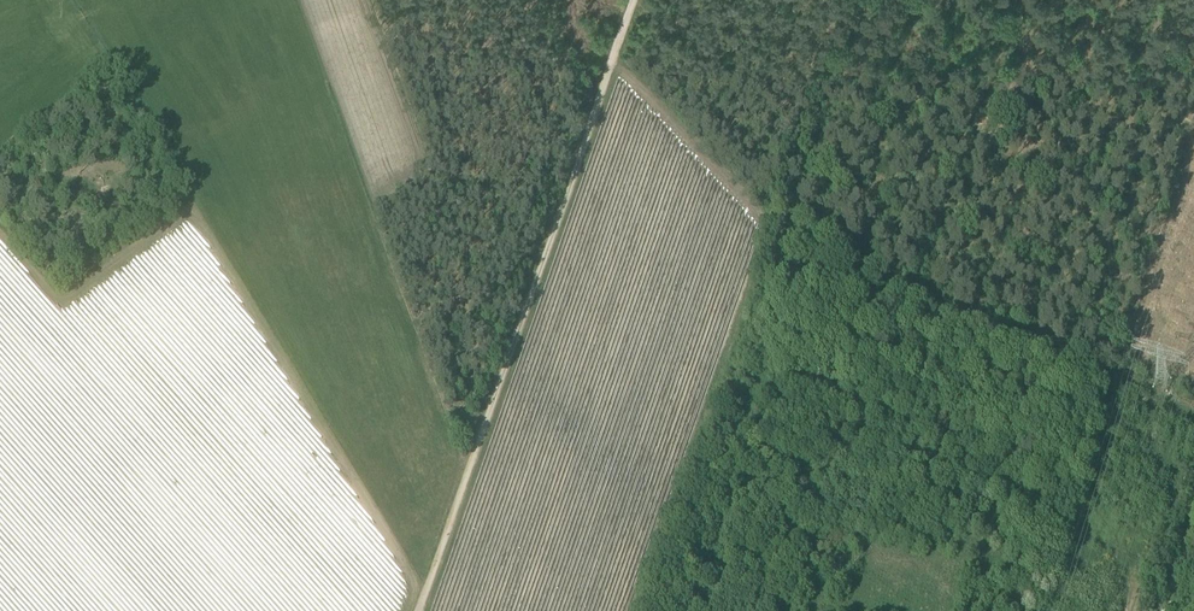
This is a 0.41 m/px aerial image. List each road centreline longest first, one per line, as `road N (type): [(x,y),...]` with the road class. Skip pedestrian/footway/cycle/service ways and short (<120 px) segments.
road 1 (track): [(635,0),(417,610)]

